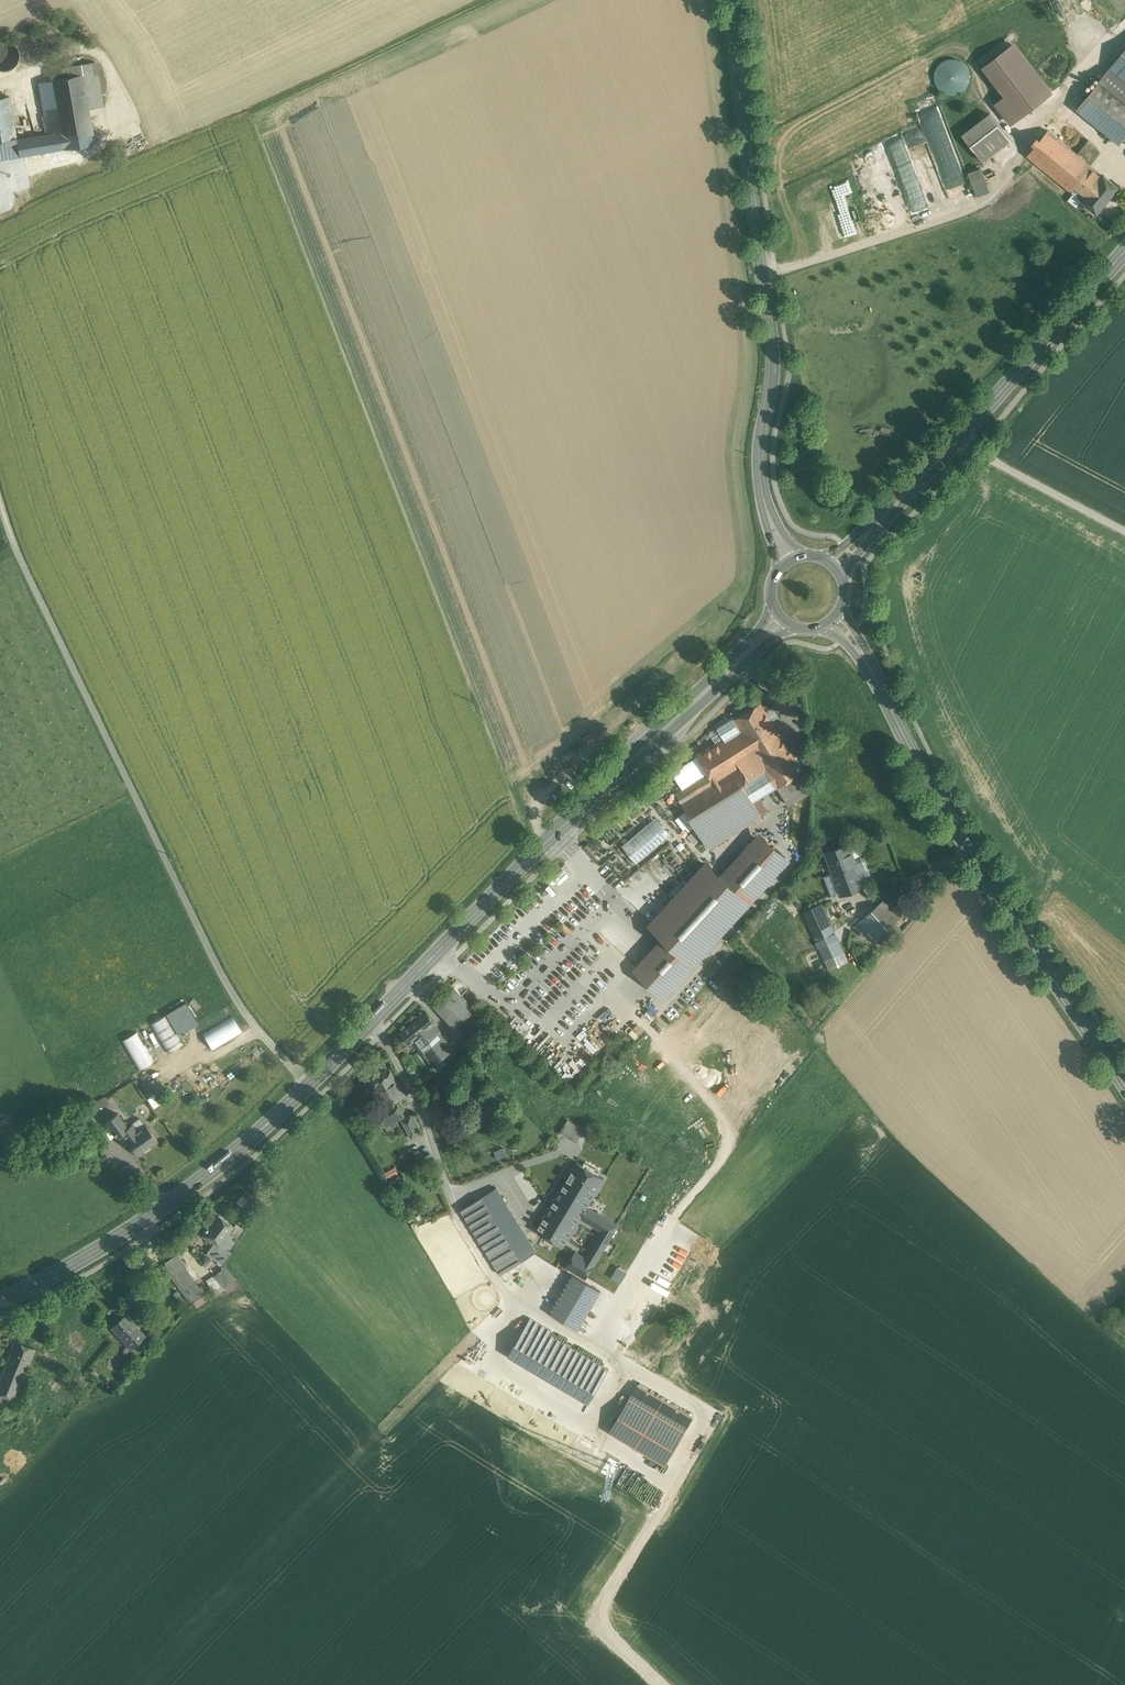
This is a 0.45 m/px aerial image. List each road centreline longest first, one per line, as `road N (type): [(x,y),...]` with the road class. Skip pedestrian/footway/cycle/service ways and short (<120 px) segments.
road 1 (unclassified): [(310,1084),(251,1017),(218,960),(20,554),(0,488)]
road 2 (primary): [(782,616),(371,1021)]
road 3 (secondary): [(789,560),(759,473),(773,352),(728,0)]
road 4 (secondary): [(1124,1085),(969,849),(836,618)]
road 5 (primary): [(1124,247),(837,566)]
road 6 (primary): [(310,1084),(216,1167),(131,1229),(0,1301)]
road 7 (unclassified): [(371,1021),(413,1089),(460,1222),(502,1285)]

